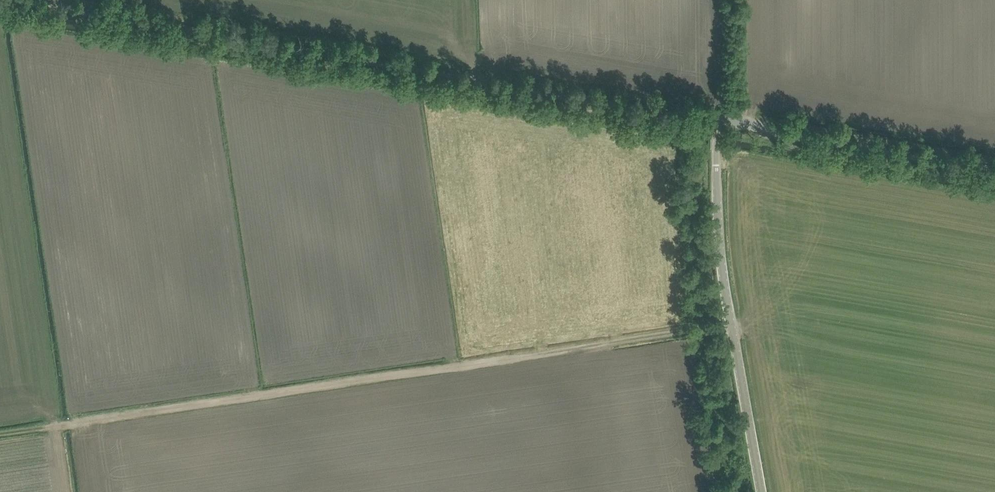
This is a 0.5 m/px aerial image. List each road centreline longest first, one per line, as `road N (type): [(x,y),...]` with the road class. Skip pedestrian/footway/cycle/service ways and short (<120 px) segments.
road 1 (track): [(0,433),(732,324)]
road 2 (track): [(17,0),(719,122)]
road 3 (track): [(14,27),(73,422)]
road 4 (unclassified): [(762,491),(719,248),(719,122)]
road 5 (unclassified): [(994,170),(735,118),(719,122)]

